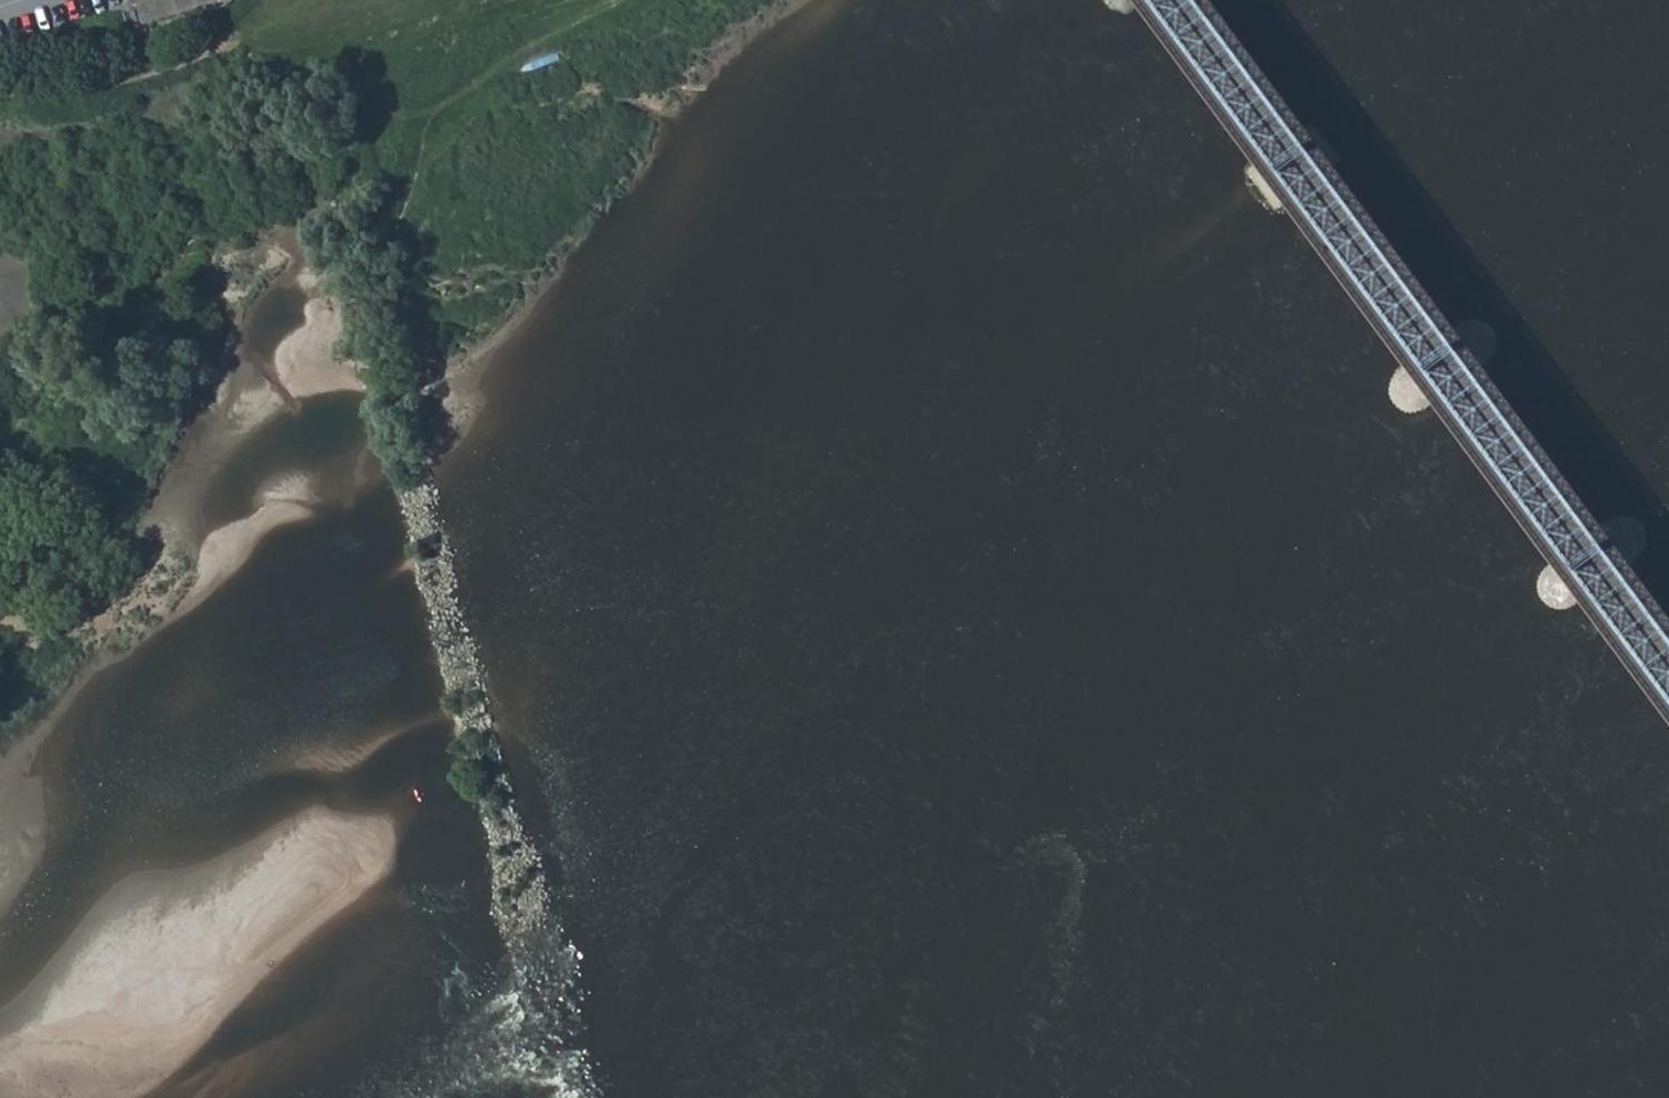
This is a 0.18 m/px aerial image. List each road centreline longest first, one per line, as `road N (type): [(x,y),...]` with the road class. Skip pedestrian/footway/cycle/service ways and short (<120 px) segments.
road 1 (tertiary): [(1668,670),(1171,0)]

